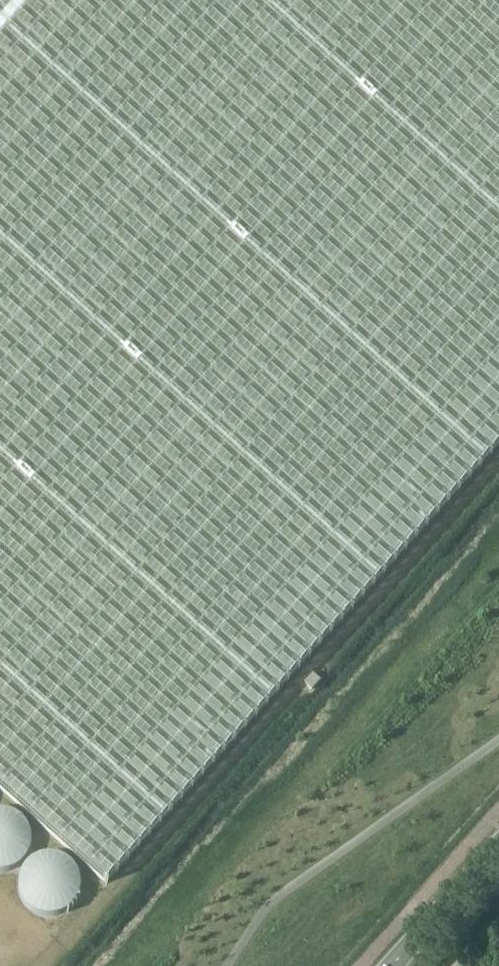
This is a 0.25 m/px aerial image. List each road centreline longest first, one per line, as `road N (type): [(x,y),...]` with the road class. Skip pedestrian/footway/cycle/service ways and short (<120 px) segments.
road 1 (tertiary): [(391,965),(498,845)]

